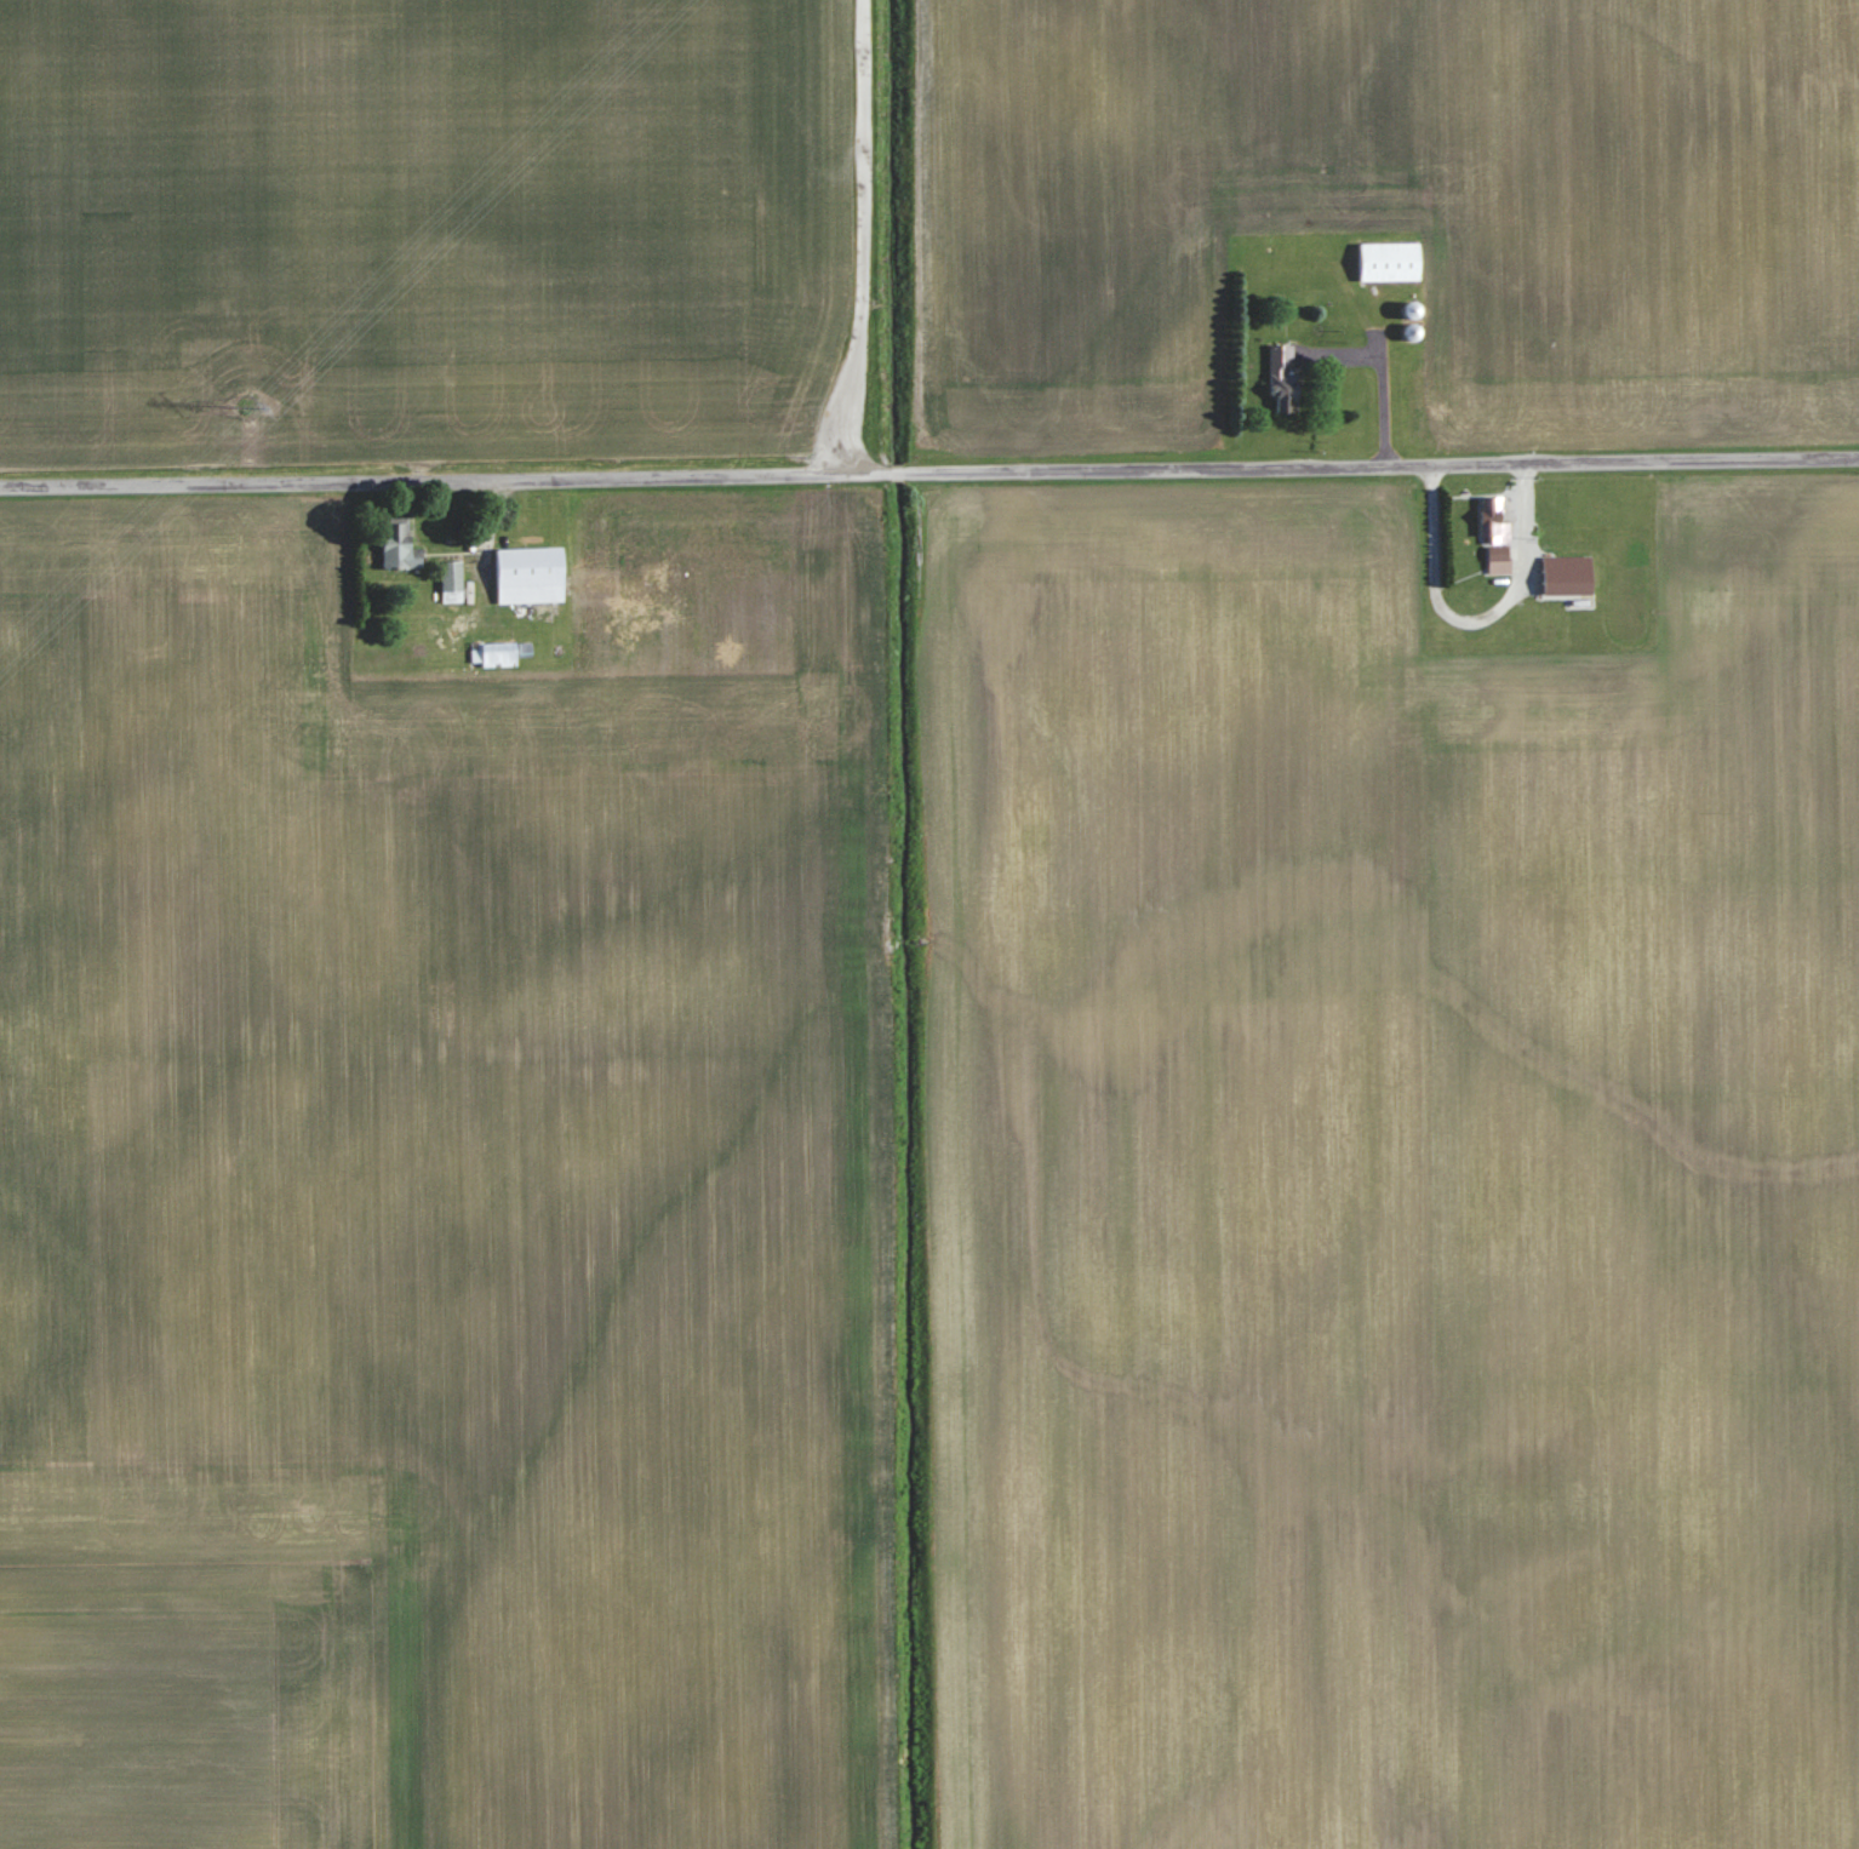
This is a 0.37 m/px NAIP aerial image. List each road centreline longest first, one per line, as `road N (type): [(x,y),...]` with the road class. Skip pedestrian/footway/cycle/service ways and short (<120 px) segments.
road 1 (residential): [(0,494),(1858,468)]

